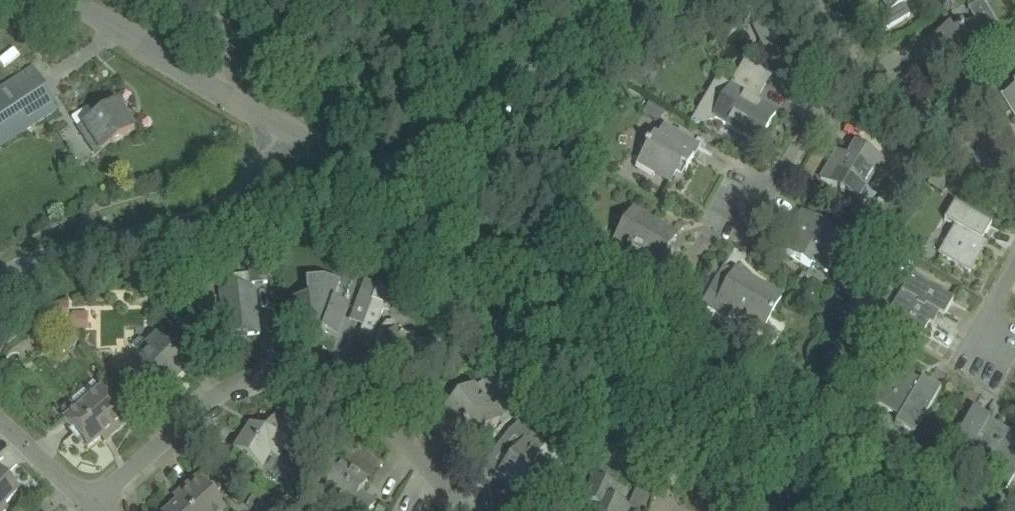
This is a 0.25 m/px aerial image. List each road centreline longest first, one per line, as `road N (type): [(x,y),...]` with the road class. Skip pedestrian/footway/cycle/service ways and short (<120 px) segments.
road 1 (residential): [(471,510),(370,401),(302,369),(244,379),(90,507)]
road 2 (unclassified): [(270,116),(376,172),(659,0)]
road 3 (residential): [(0,280),(49,257),(212,216),(256,171),(268,148),(270,116)]
road 4 (unclassified): [(270,116),(68,0)]
road 5 (residential): [(742,234),(852,65)]
road 6 (residential): [(852,65),(876,92),(1014,173)]
road 7 (residential): [(90,507),(0,417)]

